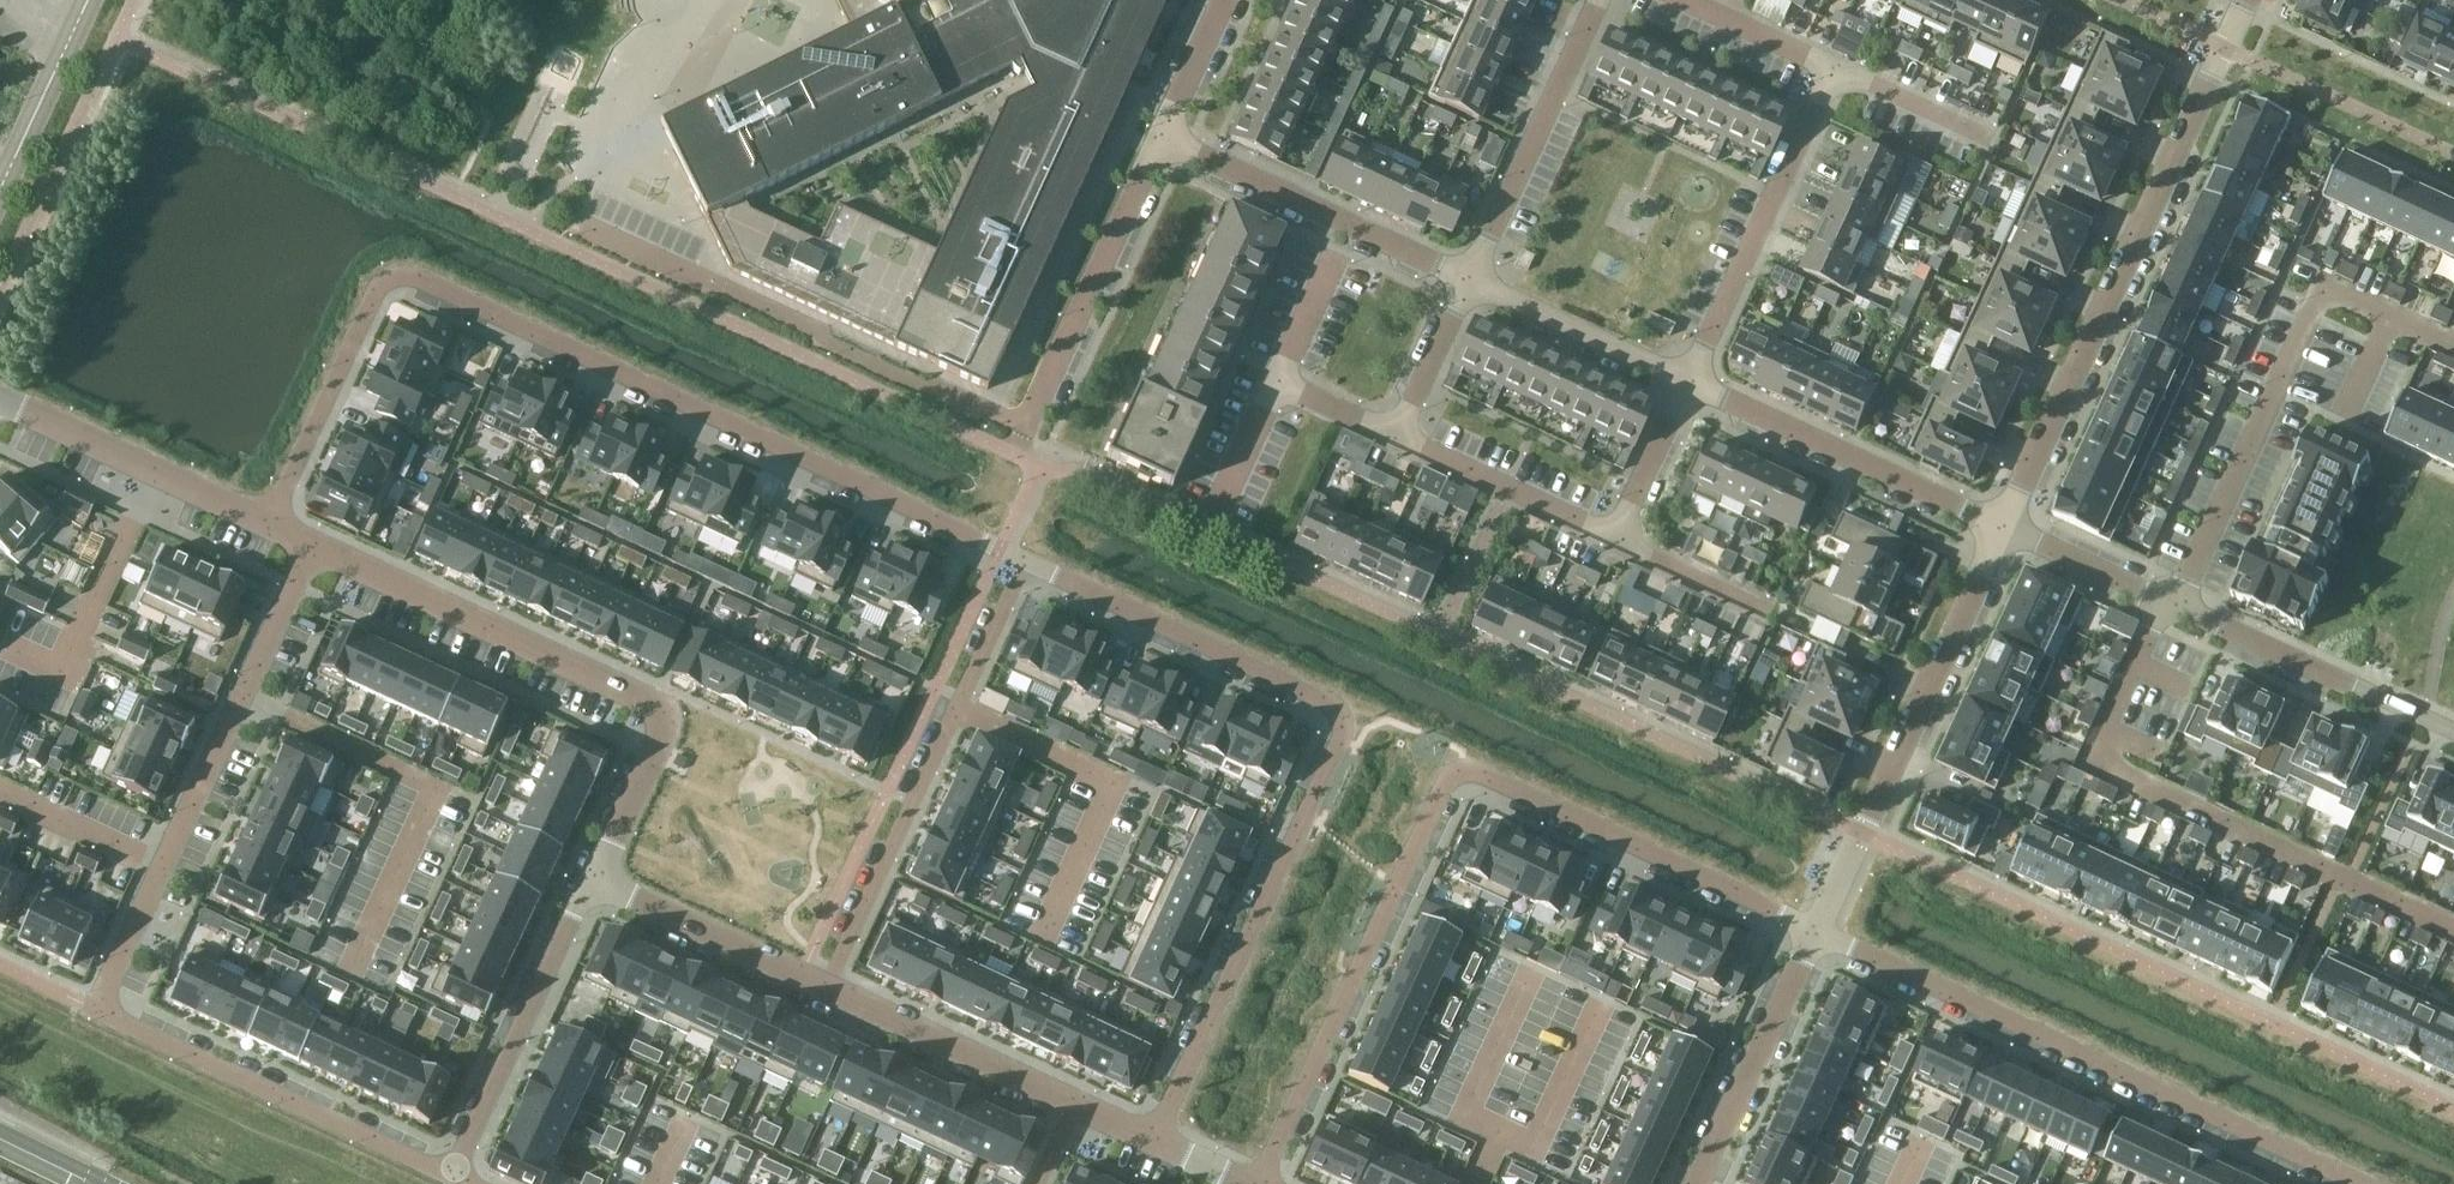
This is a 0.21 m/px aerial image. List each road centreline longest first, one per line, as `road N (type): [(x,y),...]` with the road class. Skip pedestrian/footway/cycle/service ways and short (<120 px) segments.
road 1 (residential): [(267,540),(391,277),(1018,563)]
road 2 (residential): [(1269,1183),(1466,776),(1485,774),(1823,932)]
road 3 (residential): [(1018,563),(1314,696),(1344,719),(1150,1134)]
road 4 (residential): [(1823,932),(2357,1183)]
road 5 (residential): [(1470,283),(1398,437),(1622,542),(1690,385)]
road 6 (residential): [(2252,0),(2007,530)]
road 7 (residential): [(170,867),(100,1016),(449,1179)]
road 8 (residential): [(312,561),(657,720),(589,869)]
road 9 (residential): [(2177,608),(2326,287),(2453,346)]
road 10 (residential): [(827,981),(1018,563)]
road 11 (residential): [(2007,530),(1823,932)]
road 12 (residential): [(1836,68),(1690,385)]
road 13 (residential): [(1690,385),(2007,530)]
road 14 (residential): [(1163,142),(1016,458)]
road 15 (residential): [(449,1179),(589,869)]
road 16 (residential): [(1163,142),(1470,283)]
road 17 (residential): [(312,561),(170,867)]
road 18 (residential): [(1598,0),(1470,283)]
road 19 (residential): [(2177,608),(2453,735)]
road 20 (residential): [(0,417),(267,540)]
road 21 (residential): [(827,981),(1083,1102)]
road 22 (residential): [(1823,932),(1707,1183)]
road 23 (residential): [(589,869),(827,981)]
road 24 (residential): [(1470,283),(1690,385)]
road 25 (tertiary): [(0,202),(96,0)]
road 26 (residential): [(170,867),(0,788)]
road 27 (residential): [(2007,530),(2177,608)]
road 28 (residential): [(1836,68),(1991,140)]
road 29 (residential): [(1688,0),(1836,68)]
road 30 (residential): [(1228,0),(1163,142)]

